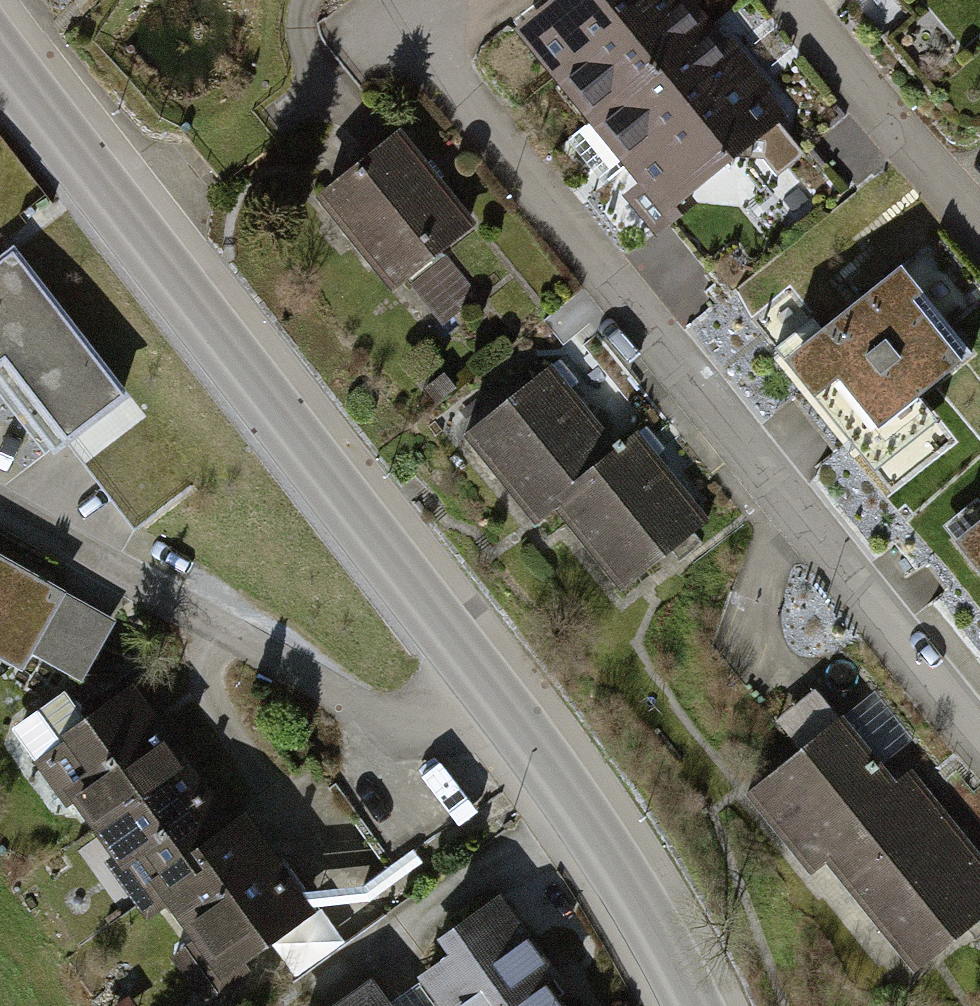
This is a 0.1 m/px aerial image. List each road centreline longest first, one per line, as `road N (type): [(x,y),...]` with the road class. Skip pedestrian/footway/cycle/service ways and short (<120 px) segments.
road 1 (tertiary): [(689,1005),(640,909),(490,692),(0,41)]
road 2 (residential): [(398,17),(979,756)]
road 3 (residential): [(771,0),(979,246)]

